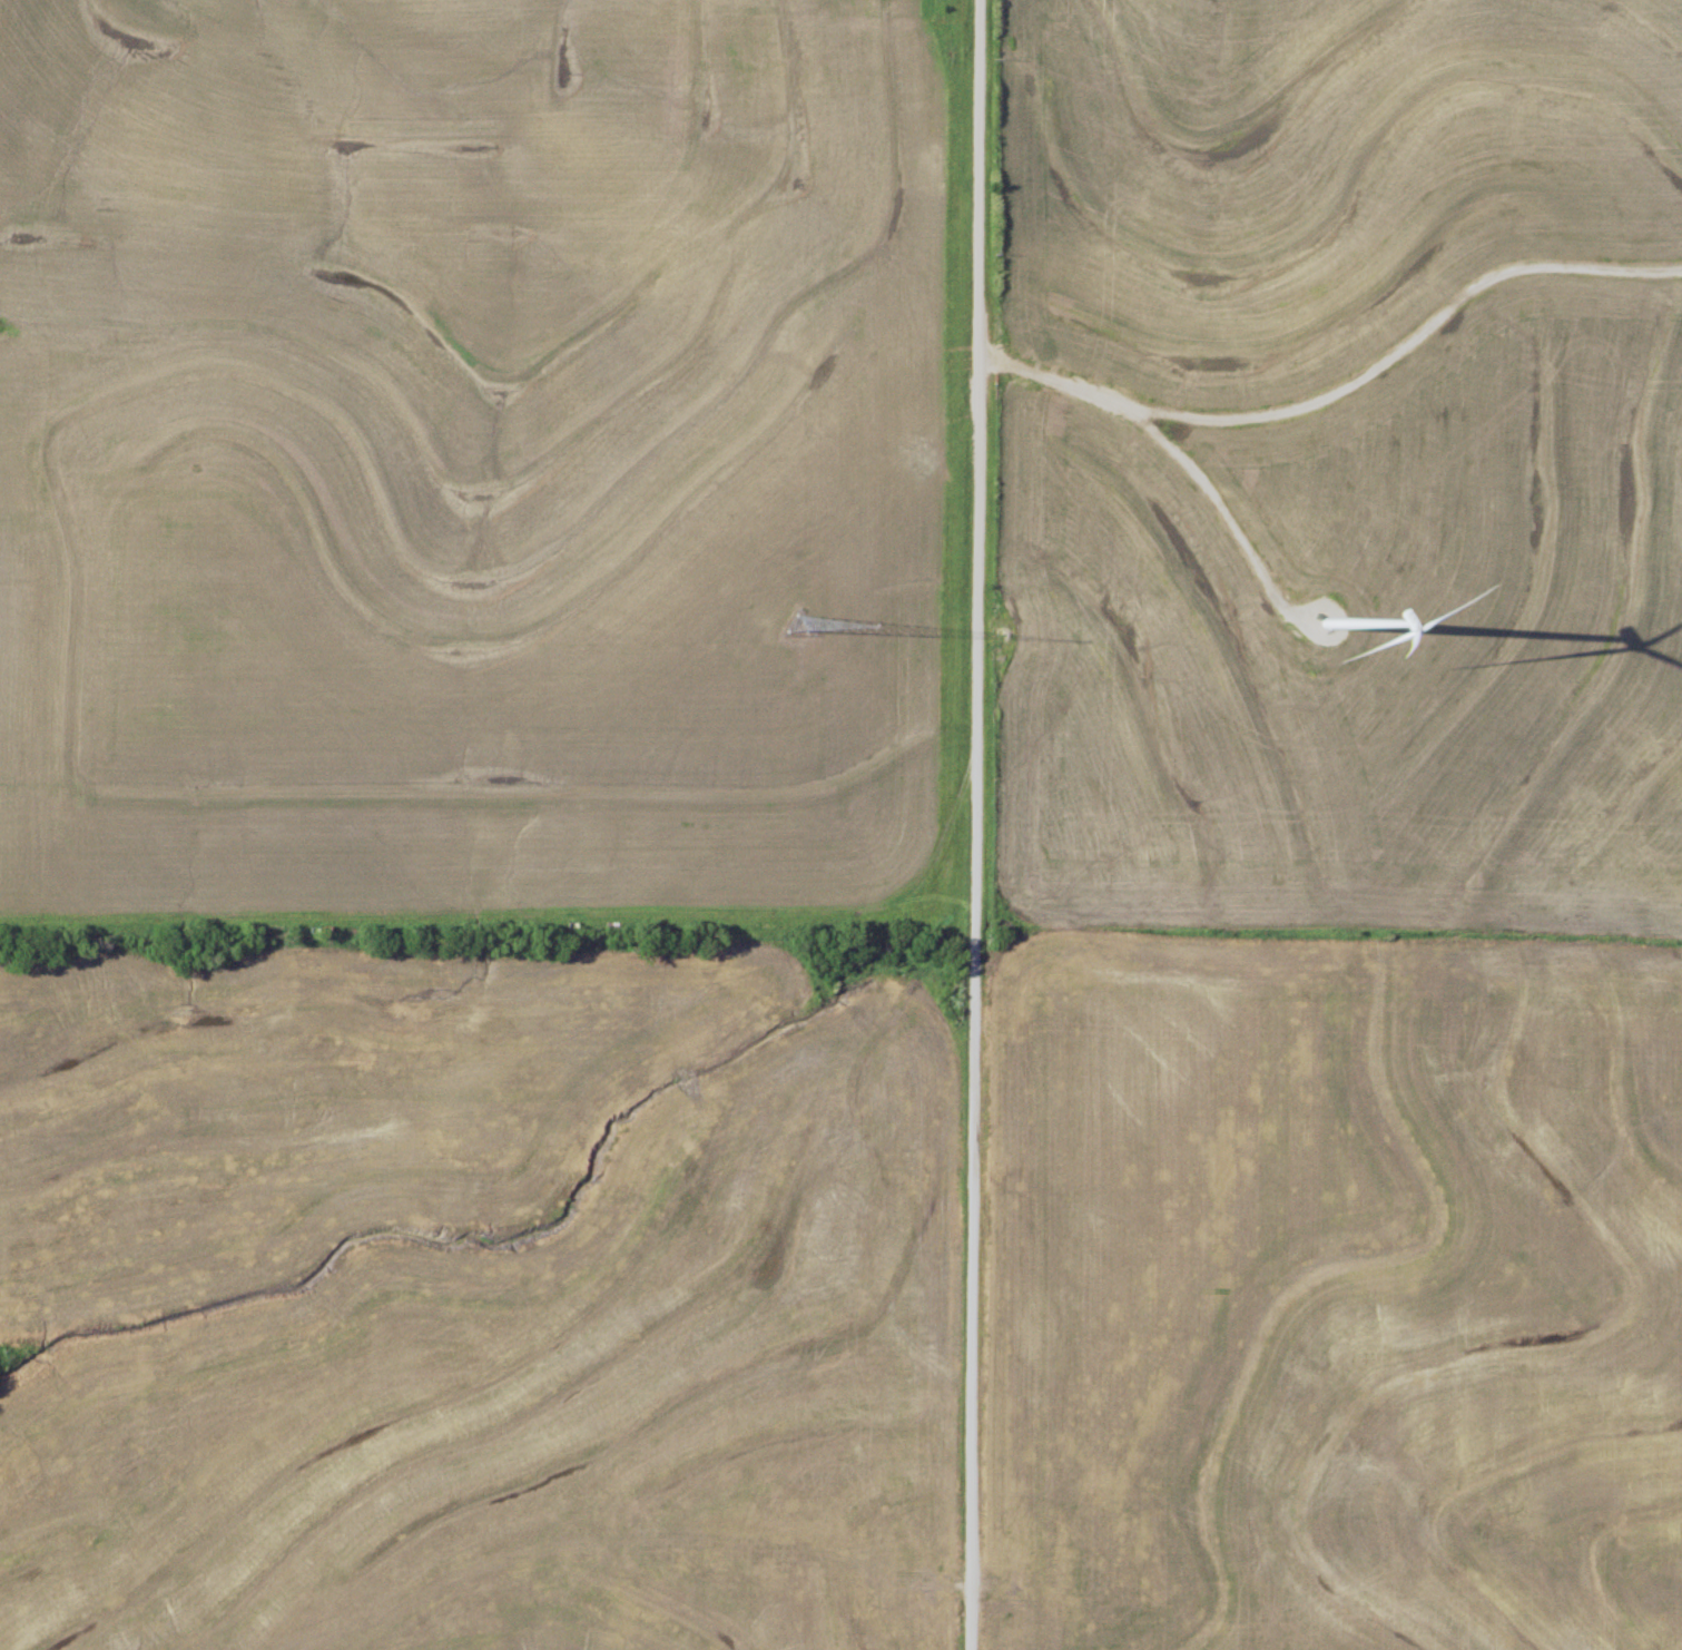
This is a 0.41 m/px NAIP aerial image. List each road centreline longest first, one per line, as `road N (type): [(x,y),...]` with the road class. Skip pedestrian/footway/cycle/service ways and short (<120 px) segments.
road 1 (residential): [(964,1649),(975,0)]

